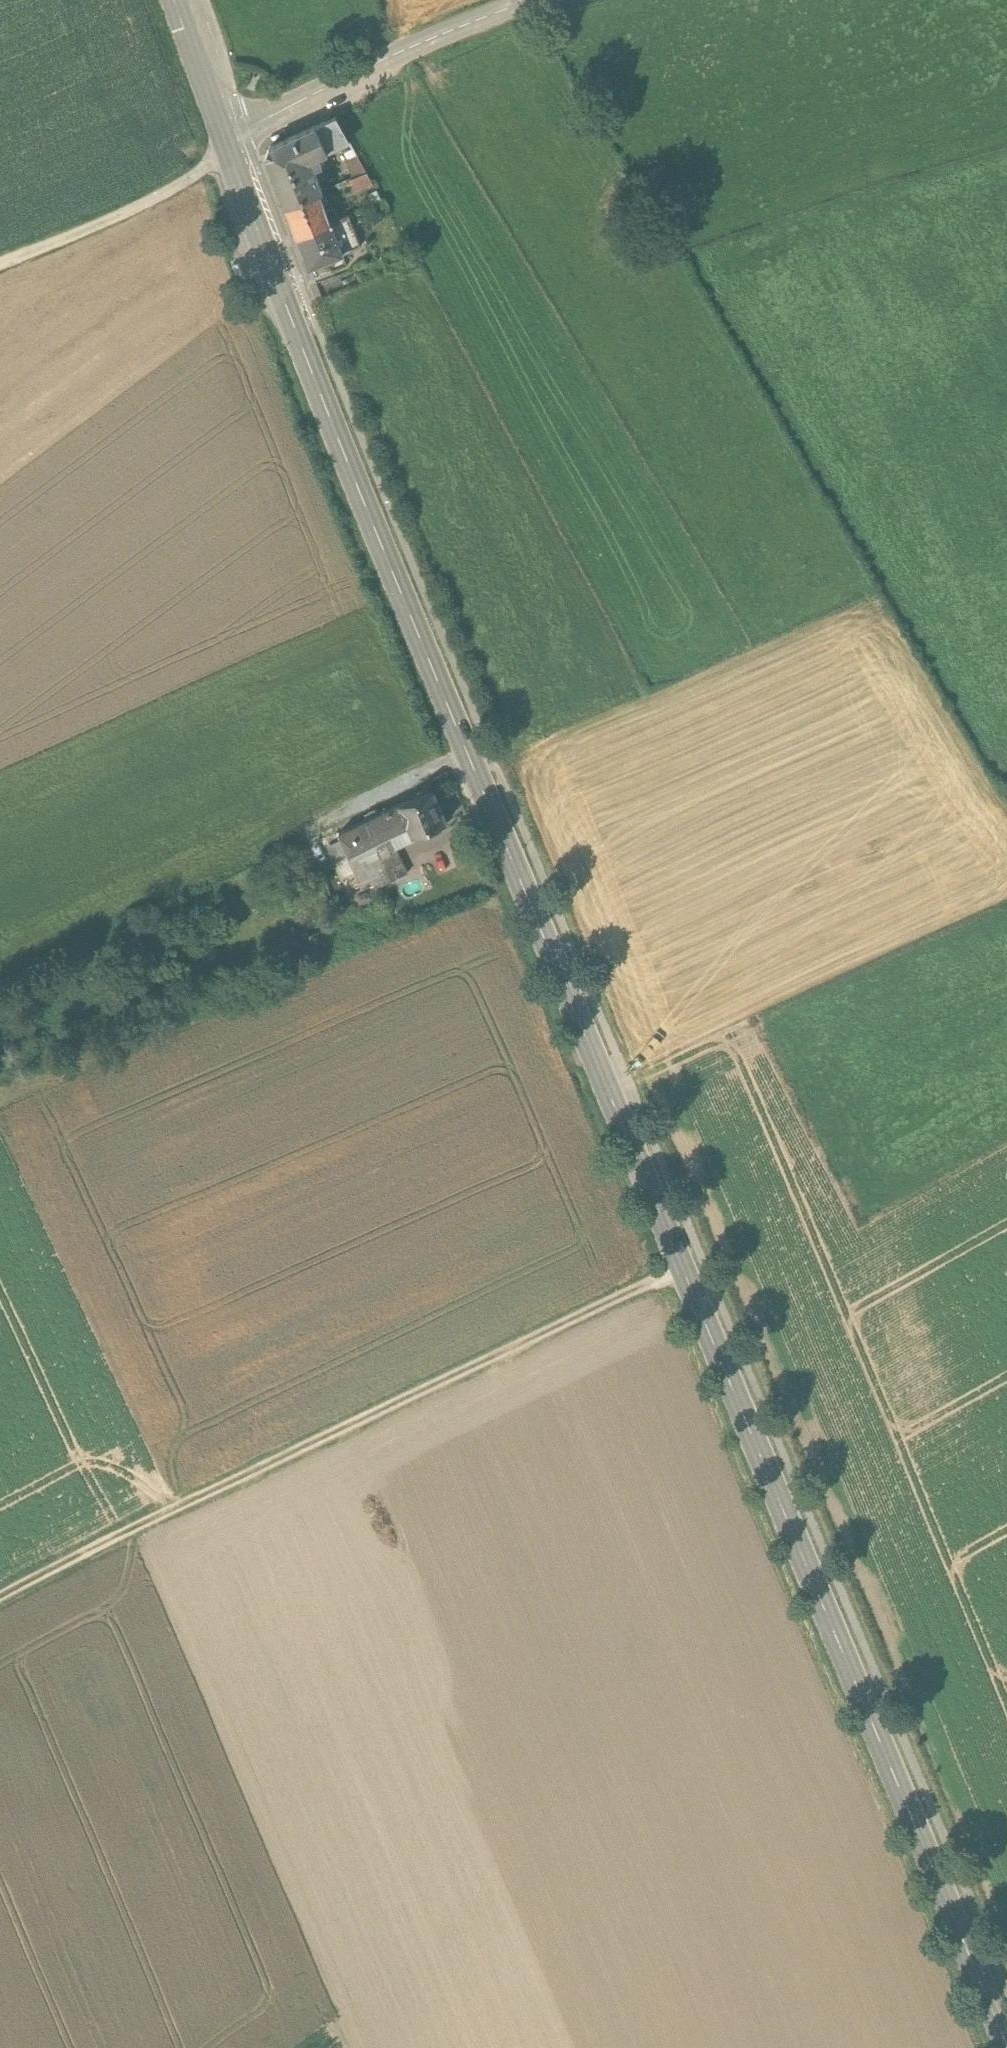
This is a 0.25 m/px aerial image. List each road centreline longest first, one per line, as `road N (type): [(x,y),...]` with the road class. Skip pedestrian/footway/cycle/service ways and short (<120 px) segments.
road 1 (secondary): [(262,247),(468,759),(1006,2043)]
road 2 (track): [(680,1263),(0,1598)]
road 3 (tertiary): [(228,137),(408,50),(539,0)]
road 4 (track): [(0,261),(126,214),(191,179),(228,137)]
road 5 (secondary): [(173,0),(228,137)]

